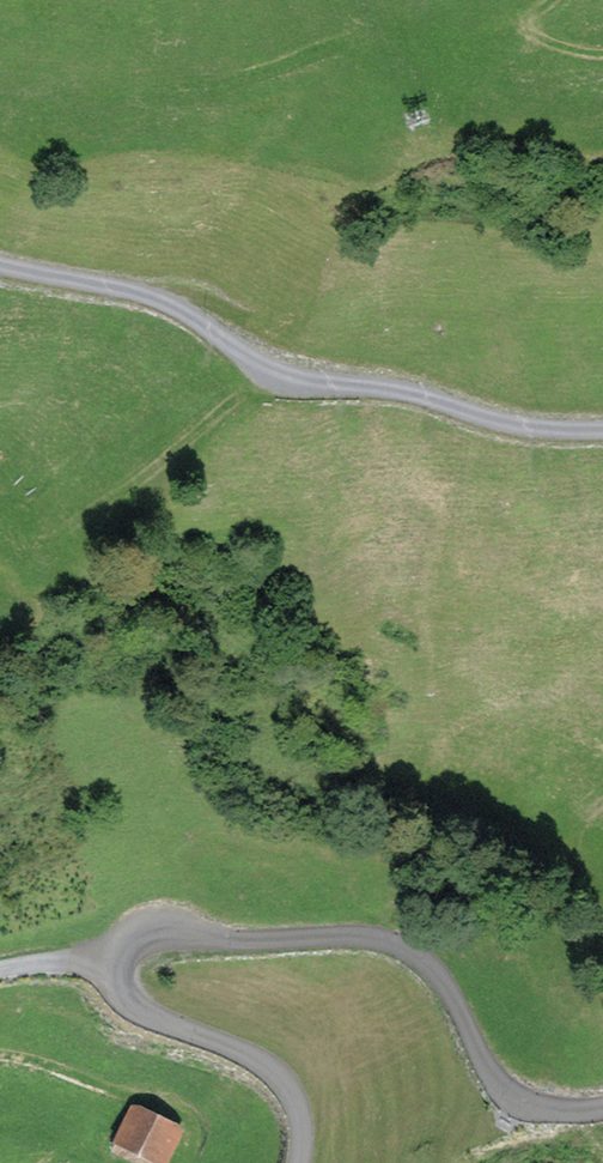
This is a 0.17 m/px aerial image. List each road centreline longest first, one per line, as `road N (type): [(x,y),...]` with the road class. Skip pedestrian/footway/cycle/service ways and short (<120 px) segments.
road 1 (unclassified): [(299,1162),(299,1113),(280,1079),(125,999),(118,964),(132,945),(163,935),(395,943),(445,983),(508,1094),(555,1111),(602,1108)]
road 2 (unclassified): [(602,429),(535,430),(421,396),(288,376),(150,298),(0,264)]
road 3 (track): [(188,1162),(186,1126),(170,1117),(0,1060)]
road 4 (track): [(273,369),(163,461)]

